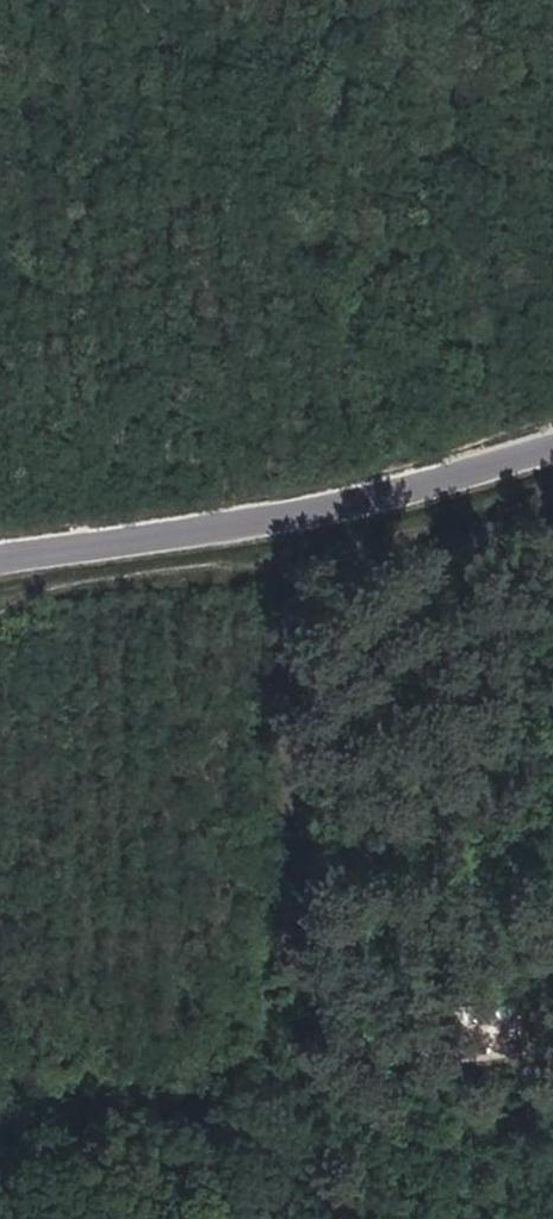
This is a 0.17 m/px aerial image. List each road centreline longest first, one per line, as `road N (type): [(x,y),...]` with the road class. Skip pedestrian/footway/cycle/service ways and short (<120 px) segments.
road 1 (tertiary): [(552,444),(401,490),(0,566)]

